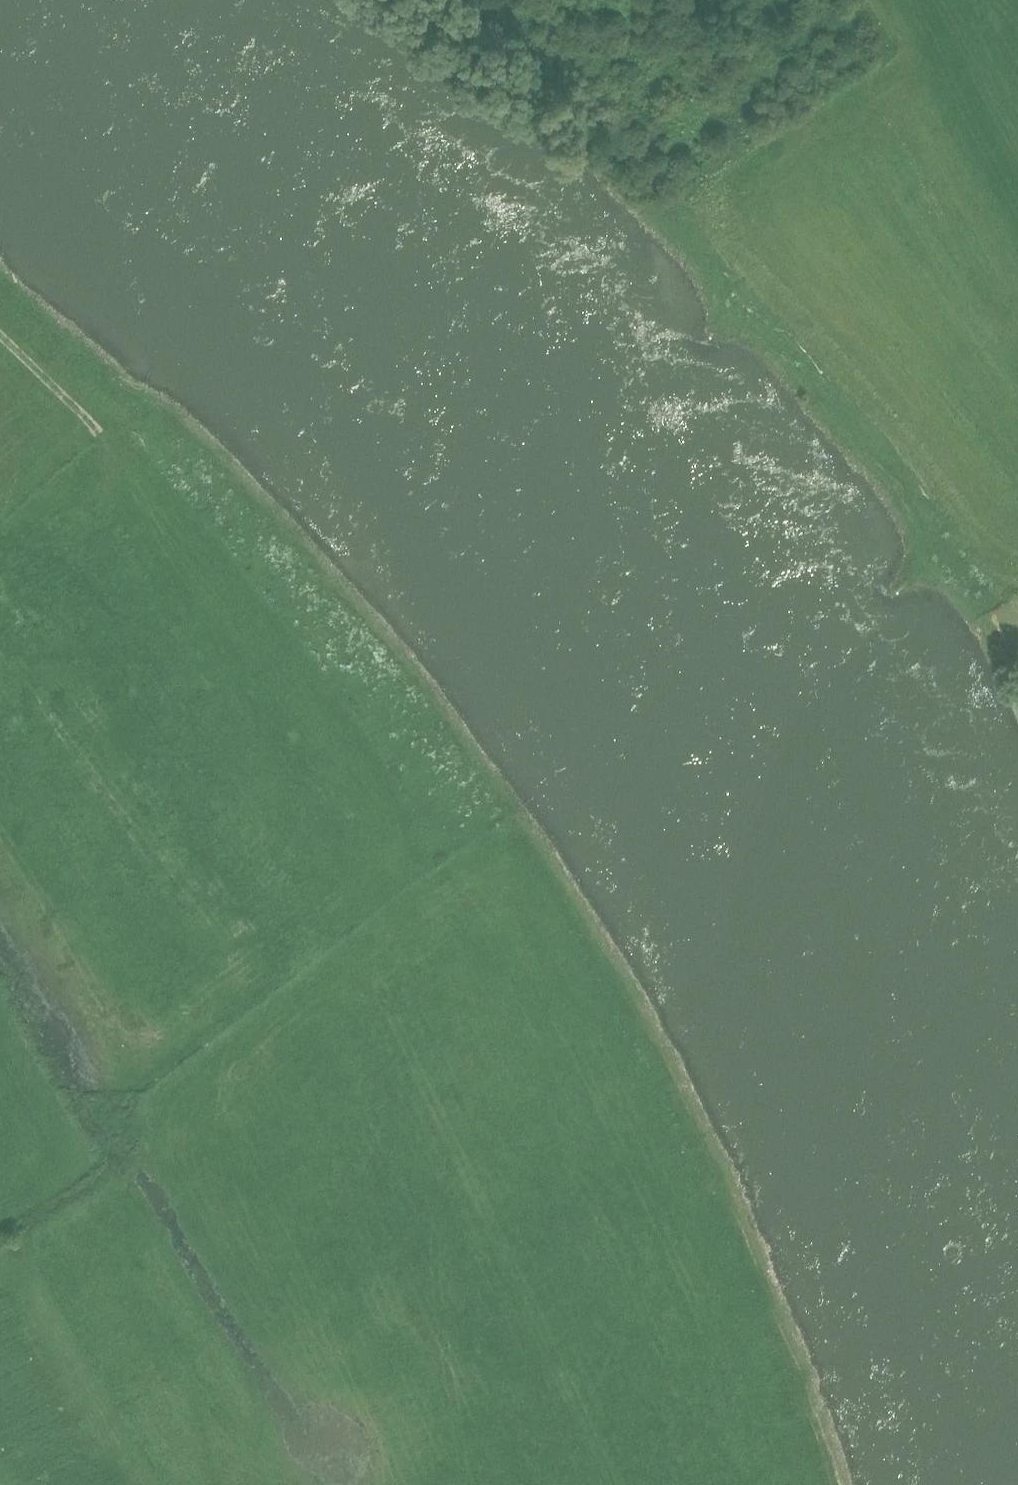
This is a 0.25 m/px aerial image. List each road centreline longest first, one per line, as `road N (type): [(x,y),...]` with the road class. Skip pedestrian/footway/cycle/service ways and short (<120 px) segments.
road 1 (track): [(0,336),(97,432)]

